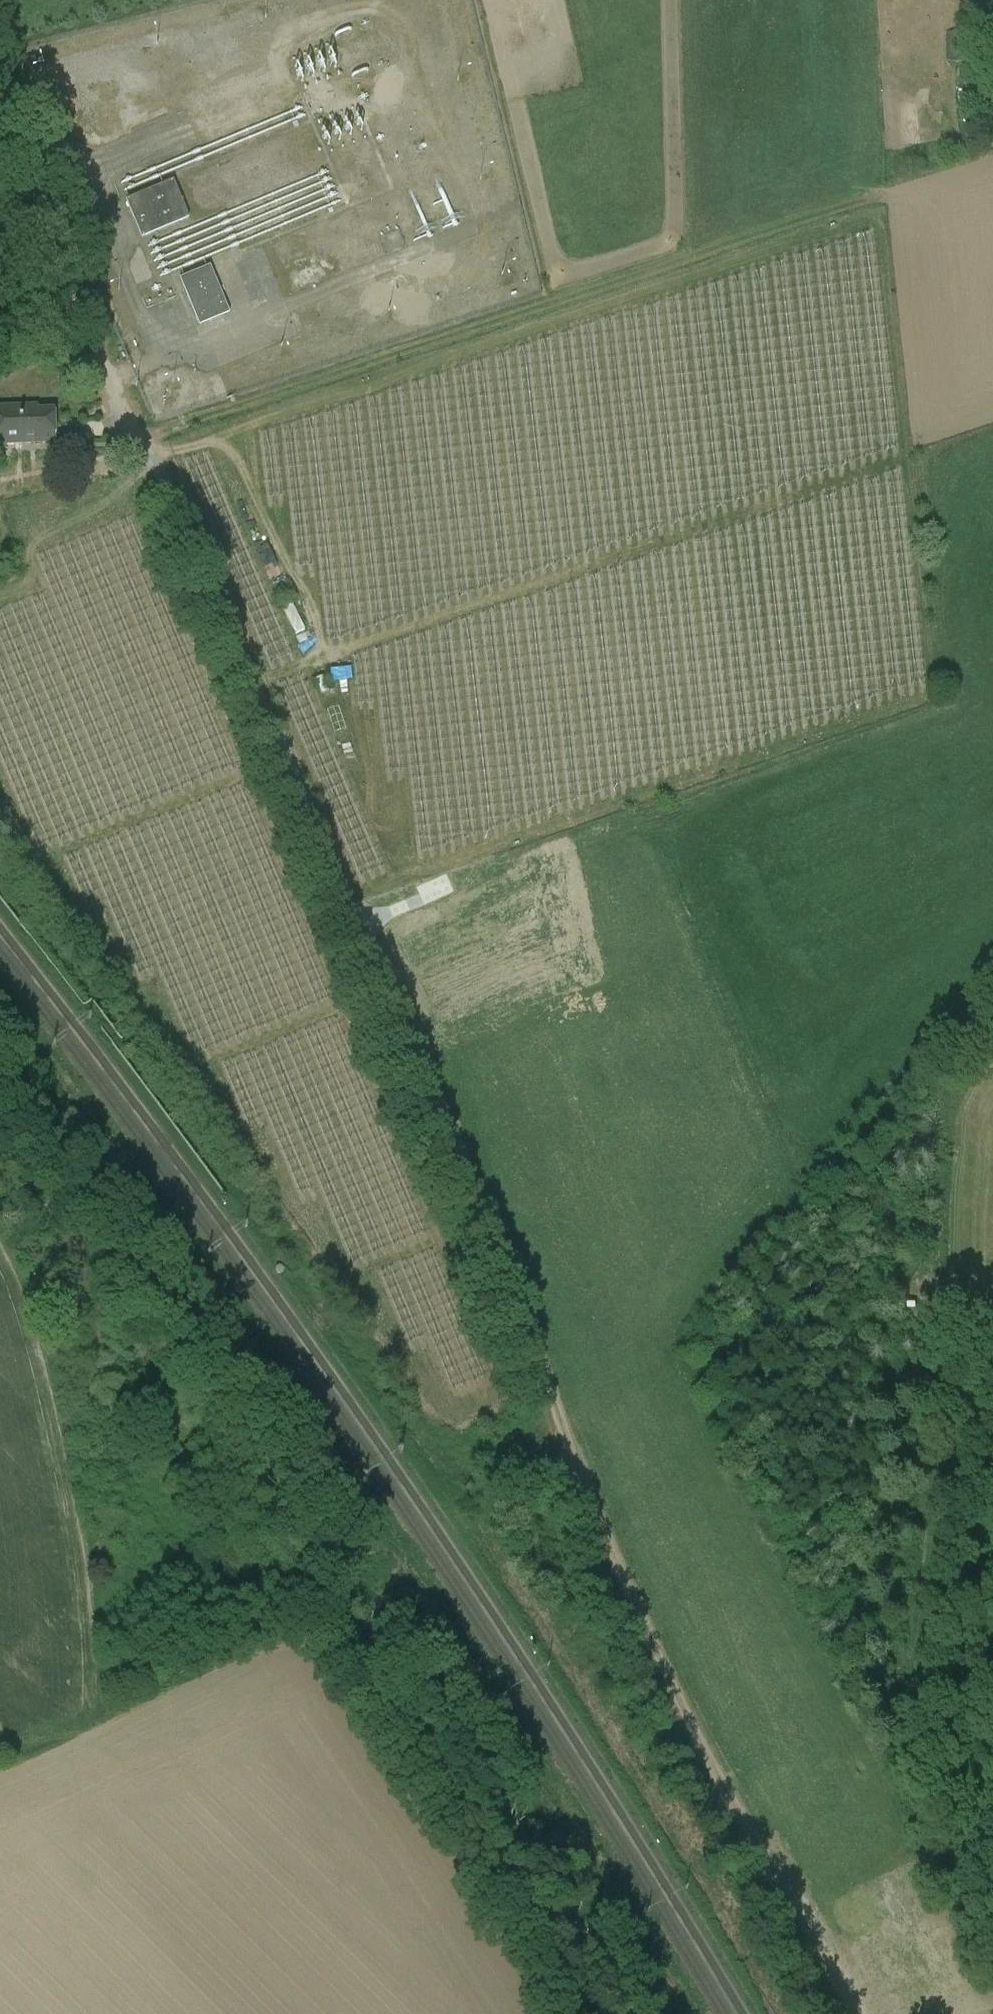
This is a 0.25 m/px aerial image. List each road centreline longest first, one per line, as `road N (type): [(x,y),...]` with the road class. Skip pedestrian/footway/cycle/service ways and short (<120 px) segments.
road 1 (track): [(130,427),(655,1690),(690,1763),(805,1941),(831,2013)]
road 2 (unclassified): [(130,427),(0,117)]

